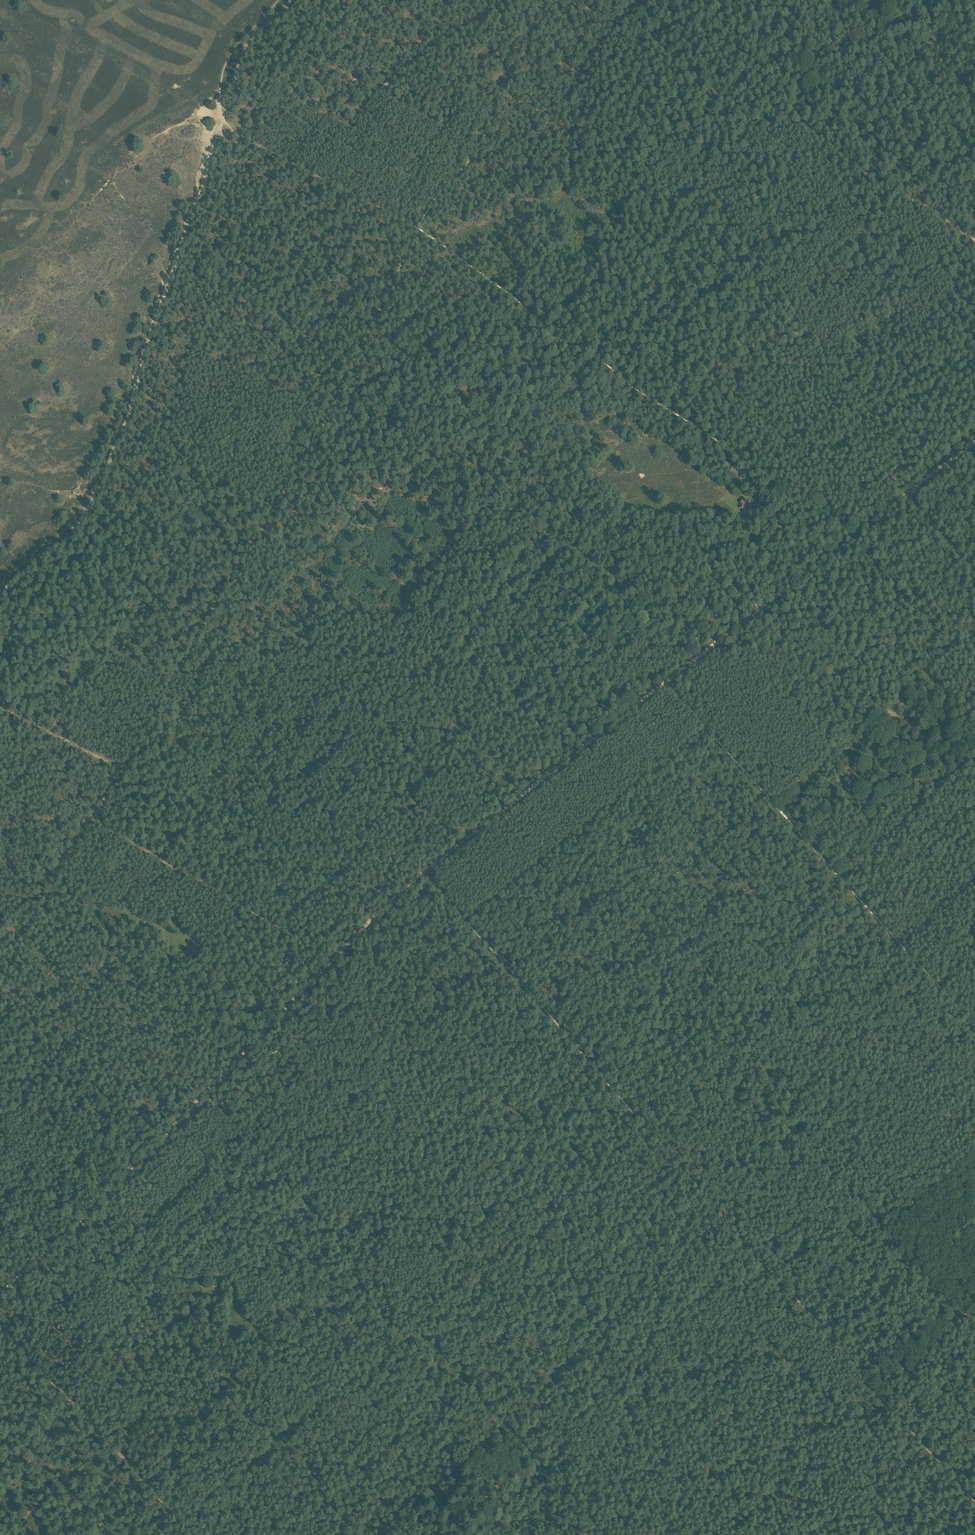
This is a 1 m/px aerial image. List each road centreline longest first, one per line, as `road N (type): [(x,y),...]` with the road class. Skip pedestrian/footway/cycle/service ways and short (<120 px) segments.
road 1 (track): [(974,1502),(439,893)]
road 2 (track): [(212,1106),(597,1534)]
road 3 (track): [(0,599),(69,536),(86,509),(167,291),(221,111)]
road 4 (track): [(420,229),(483,124),(574,70),(597,23),(617,12),(741,110),(791,123)]
road 5 (track): [(91,817),(307,942),(485,806)]
road 6 (track): [(935,30),(828,71),(791,123),(807,126),(863,175),(920,123),(953,117),(974,99)]
road 7 (track): [(547,331),(638,193),(657,187),(748,246),(786,232),(816,233)]
road 8 (track): [(225,592),(534,782)]
road 9 (track): [(499,818),(389,745),(373,742),(315,800),(394,875)]
road 10 (track): [(928,482),(813,333),(738,343)]
road 11 (track): [(187,228),(374,317)]
road 12 (track): [(0,705),(122,769)]
road 13 (track): [(221,111),(240,52),(290,0)]
road 14 (track): [(239,136),(354,77)]

